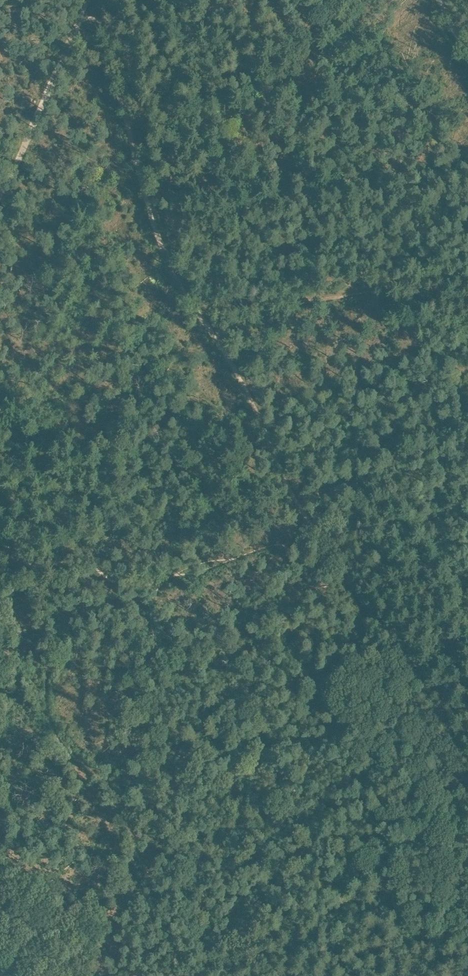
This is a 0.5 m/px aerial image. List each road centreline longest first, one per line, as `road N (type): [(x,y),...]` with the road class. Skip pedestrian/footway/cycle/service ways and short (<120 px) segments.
road 1 (track): [(467,785),(430,711),(311,528),(198,315)]
road 2 (track): [(198,315),(158,237),(109,28),(101,20),(78,23)]
road 3 (track): [(78,23),(0,194)]

